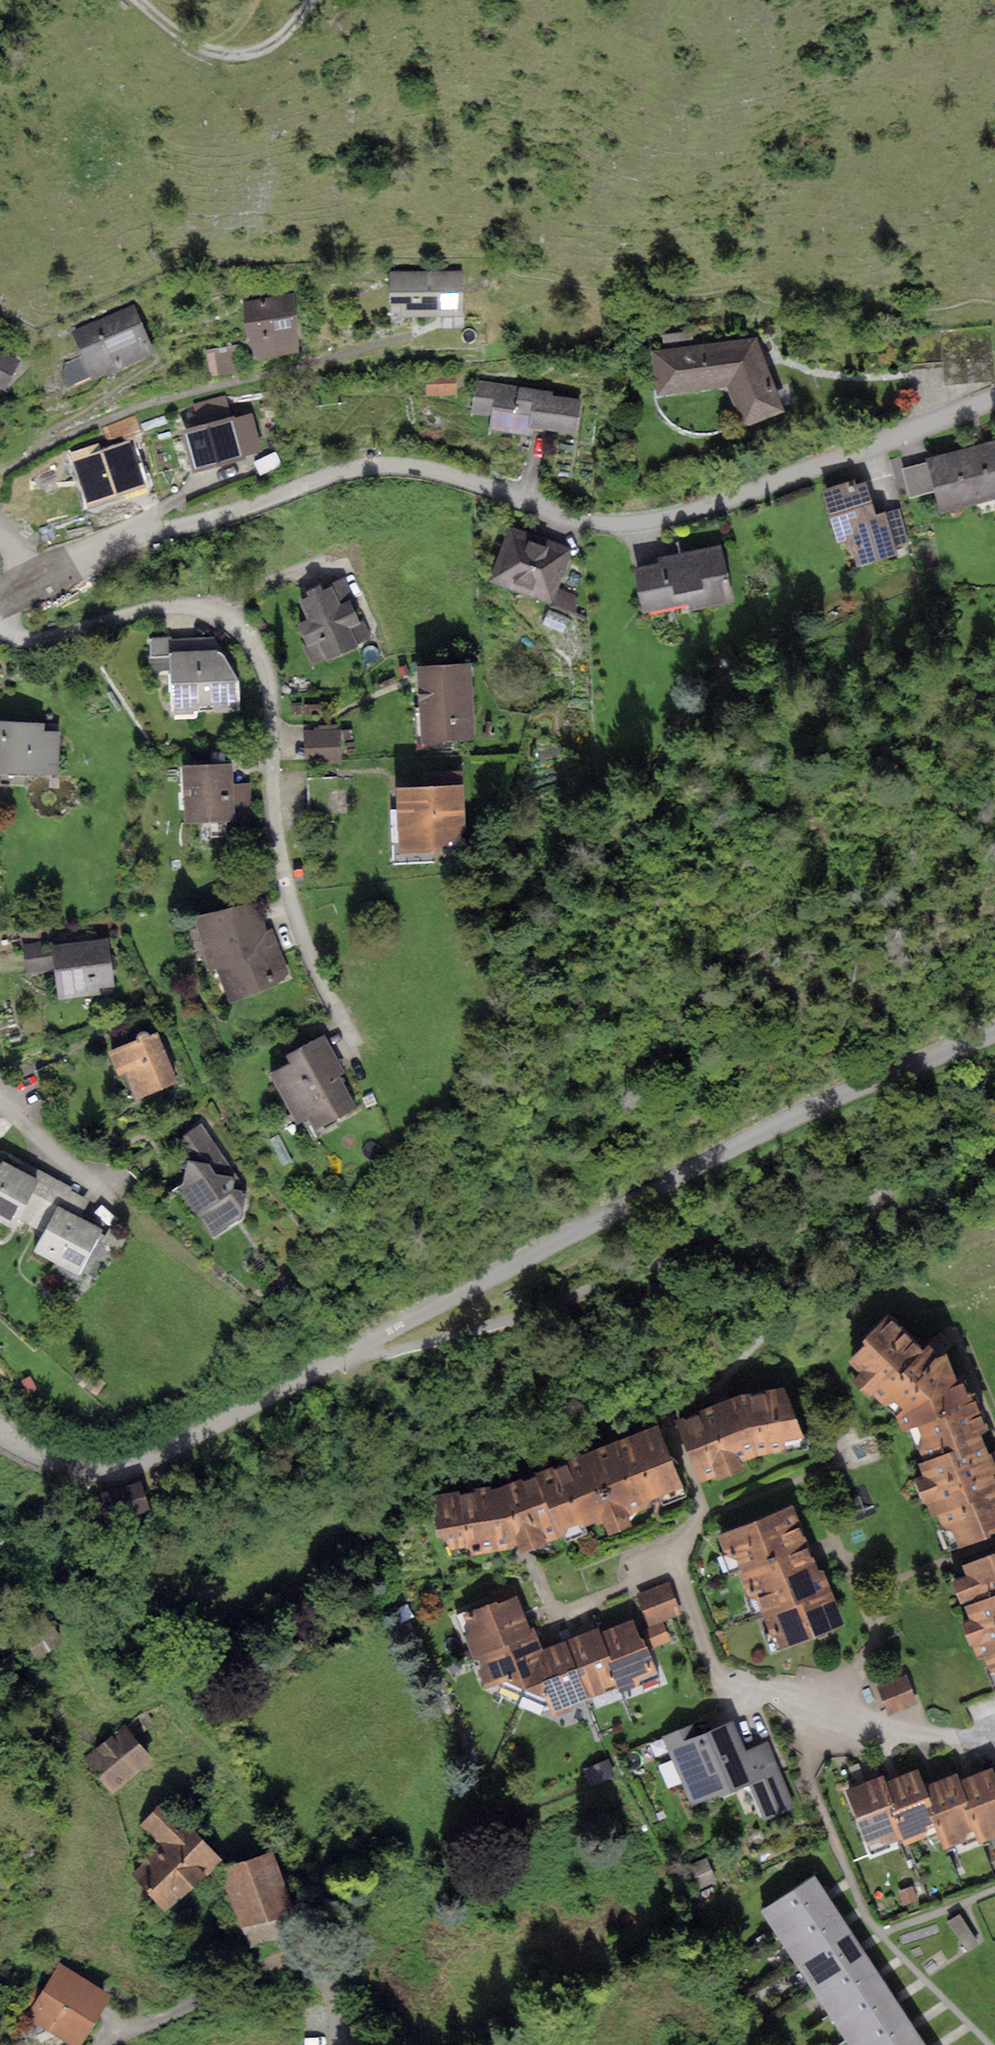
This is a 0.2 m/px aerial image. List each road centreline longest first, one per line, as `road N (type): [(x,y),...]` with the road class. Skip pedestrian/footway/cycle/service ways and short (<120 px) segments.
road 1 (residential): [(994,397),(712,504),(630,523),(560,518),(412,467),(360,468),(0,599)]
road 2 (residential): [(74,1464),(117,1464),(202,1432),(724,1157),(994,1031)]
road 3 (residential): [(352,1037),(308,950),(284,882),(262,667),(249,632),(193,606),(147,609),(42,640),(15,635),(0,617)]
road 4 (residential): [(333,2044),(329,1992),(319,1975),(294,1963),(278,1963),(133,2030)]
road 5 (track): [(137,0),(188,43),(235,55),(276,42),(309,0)]
road 6 (residential): [(111,1198),(0,1103)]

